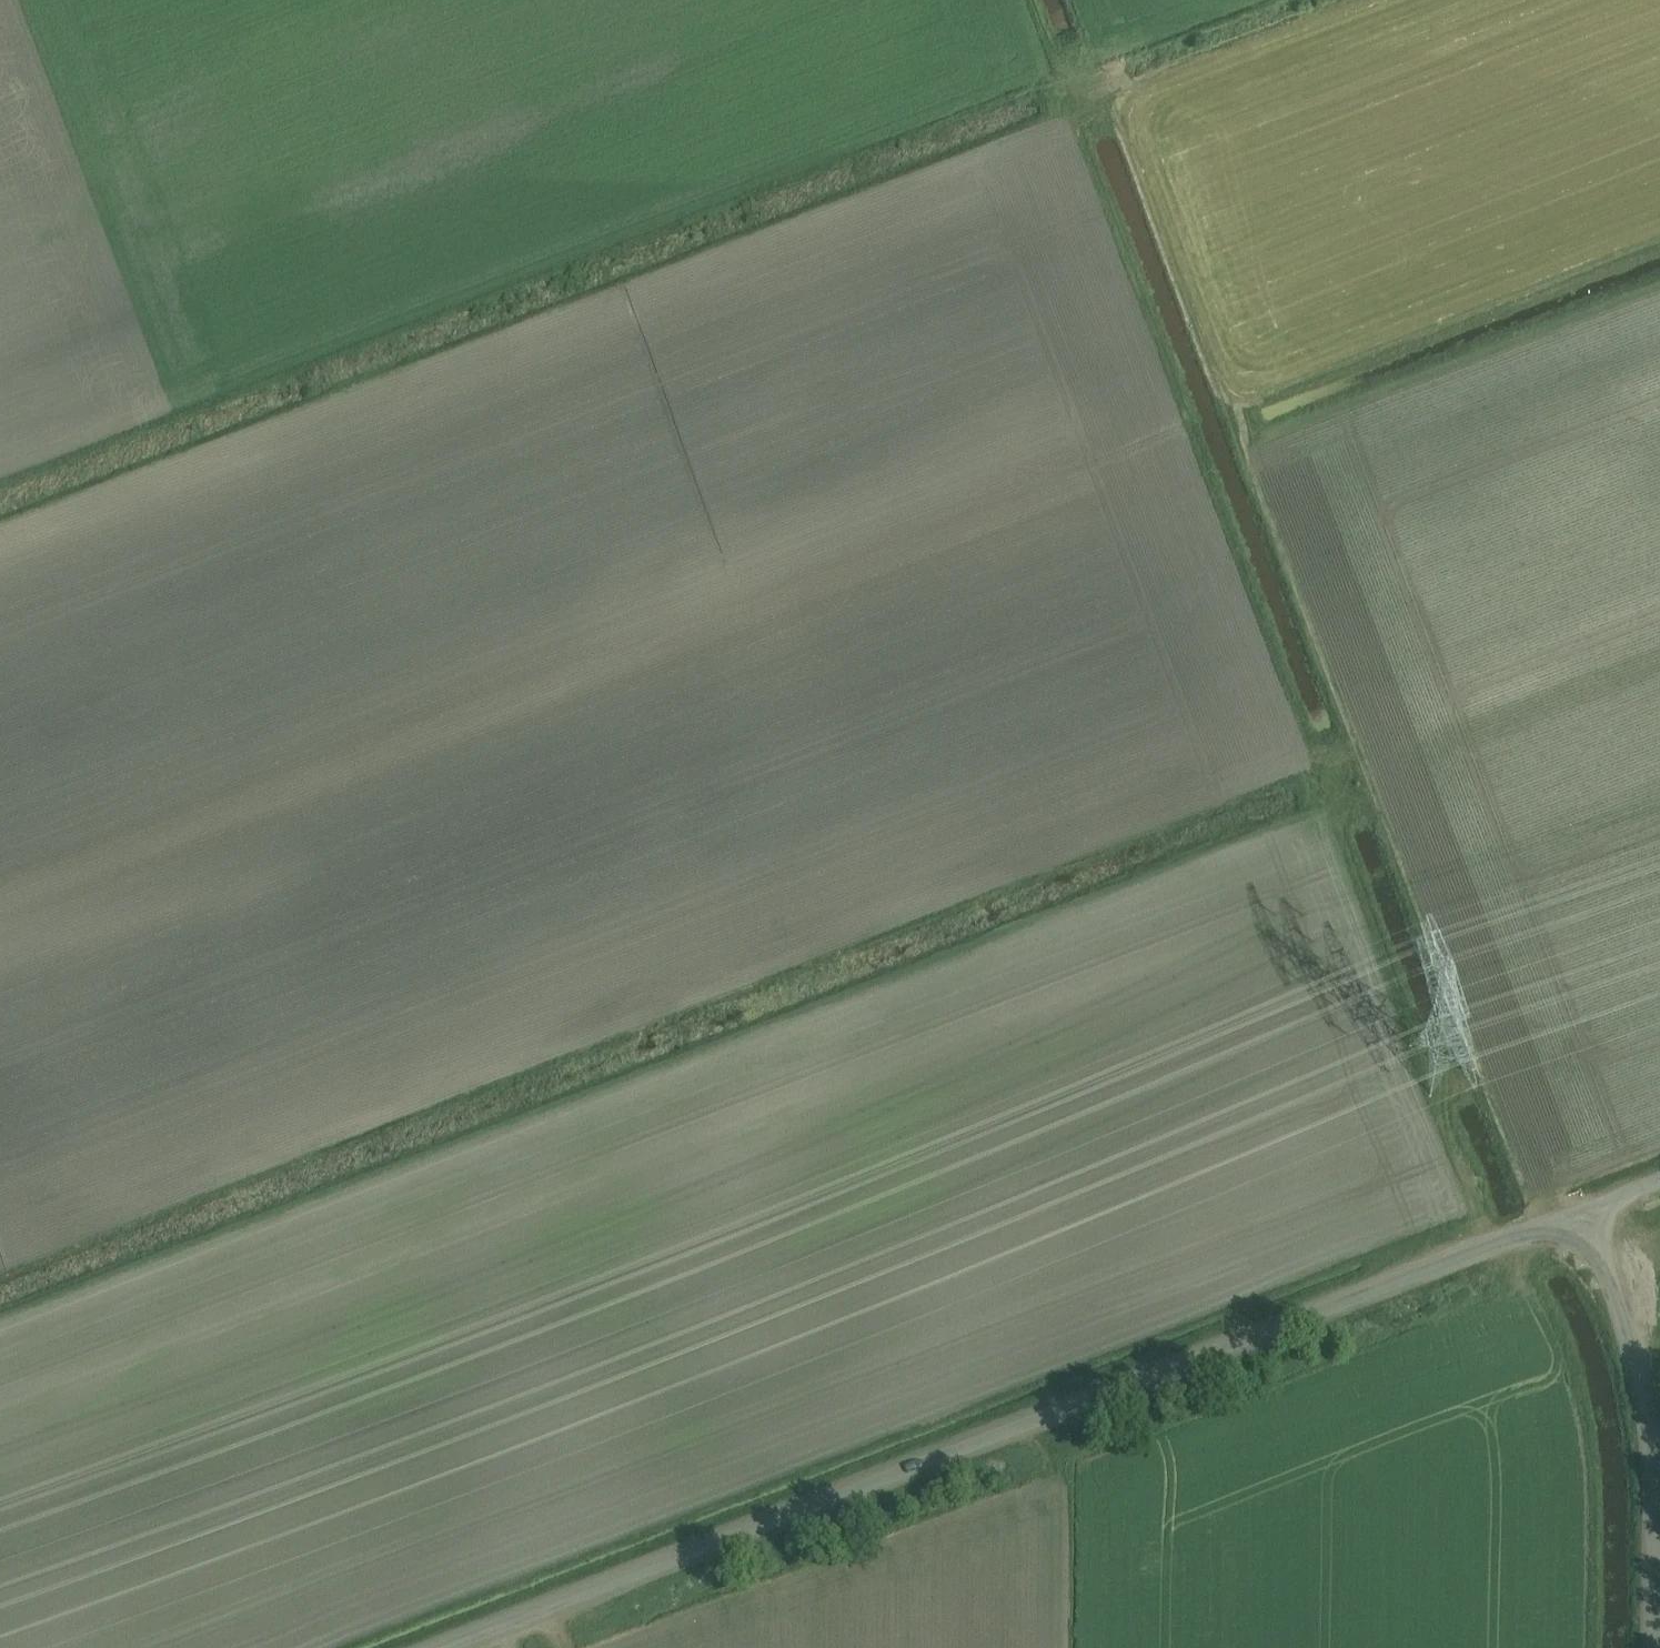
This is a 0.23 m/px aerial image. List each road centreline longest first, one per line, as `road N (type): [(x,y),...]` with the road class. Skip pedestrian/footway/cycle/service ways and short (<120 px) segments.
road 1 (unclassified): [(1583,1211),(445,1647)]
road 2 (unclassified): [(1653,1647),(1655,1466),(1645,1399),(1616,1292),(1583,1211)]

